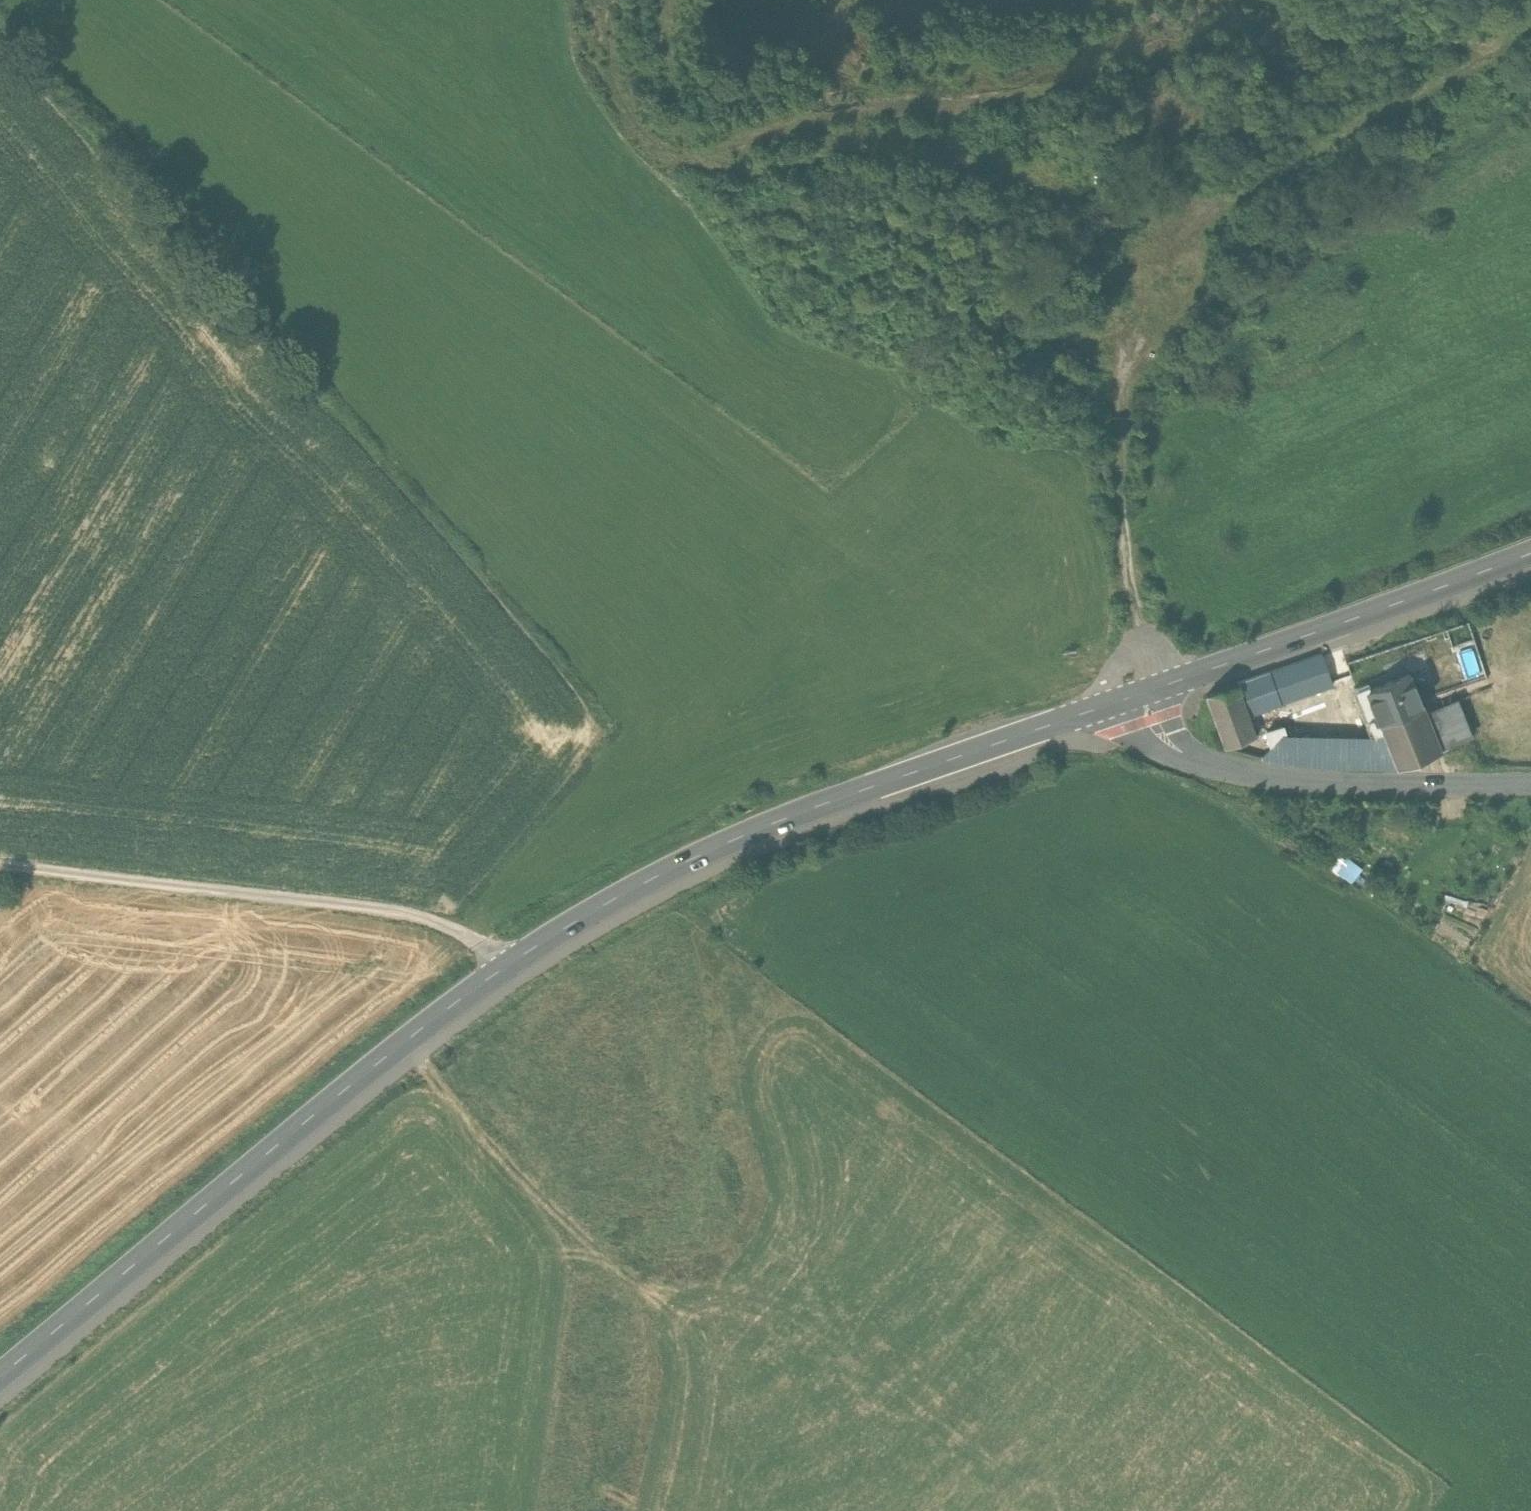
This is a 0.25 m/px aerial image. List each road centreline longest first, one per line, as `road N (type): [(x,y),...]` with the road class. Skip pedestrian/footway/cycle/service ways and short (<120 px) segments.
road 1 (secondary): [(1144,692),(780,822),(584,917),(441,1014),(0,1370)]
road 2 (track): [(1119,497),(1126,376),(1153,287),(1202,222),(1383,109),(1530,35)]
road 3 (track): [(502,970),(440,924),(395,914),(0,867)]
road 4 (tertiary): [(1530,788),(1401,789),(1207,767),(1168,747),(1144,692)]
road 5 (secondary): [(1530,549),(1144,692)]

